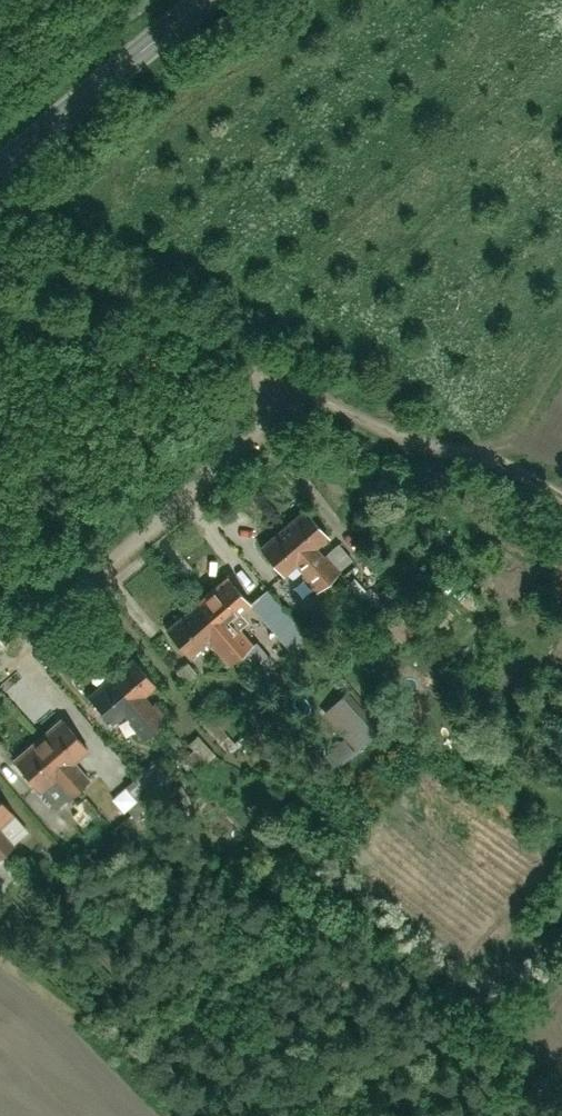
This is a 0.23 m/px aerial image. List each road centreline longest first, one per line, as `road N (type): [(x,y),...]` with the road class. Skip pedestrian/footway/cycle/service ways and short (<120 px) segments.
road 1 (residential): [(0,248),(282,375),(281,403),(257,440),(0,658)]
road 2 (track): [(561,512),(282,375)]
road 3 (tertiary): [(208,0),(0,171)]

